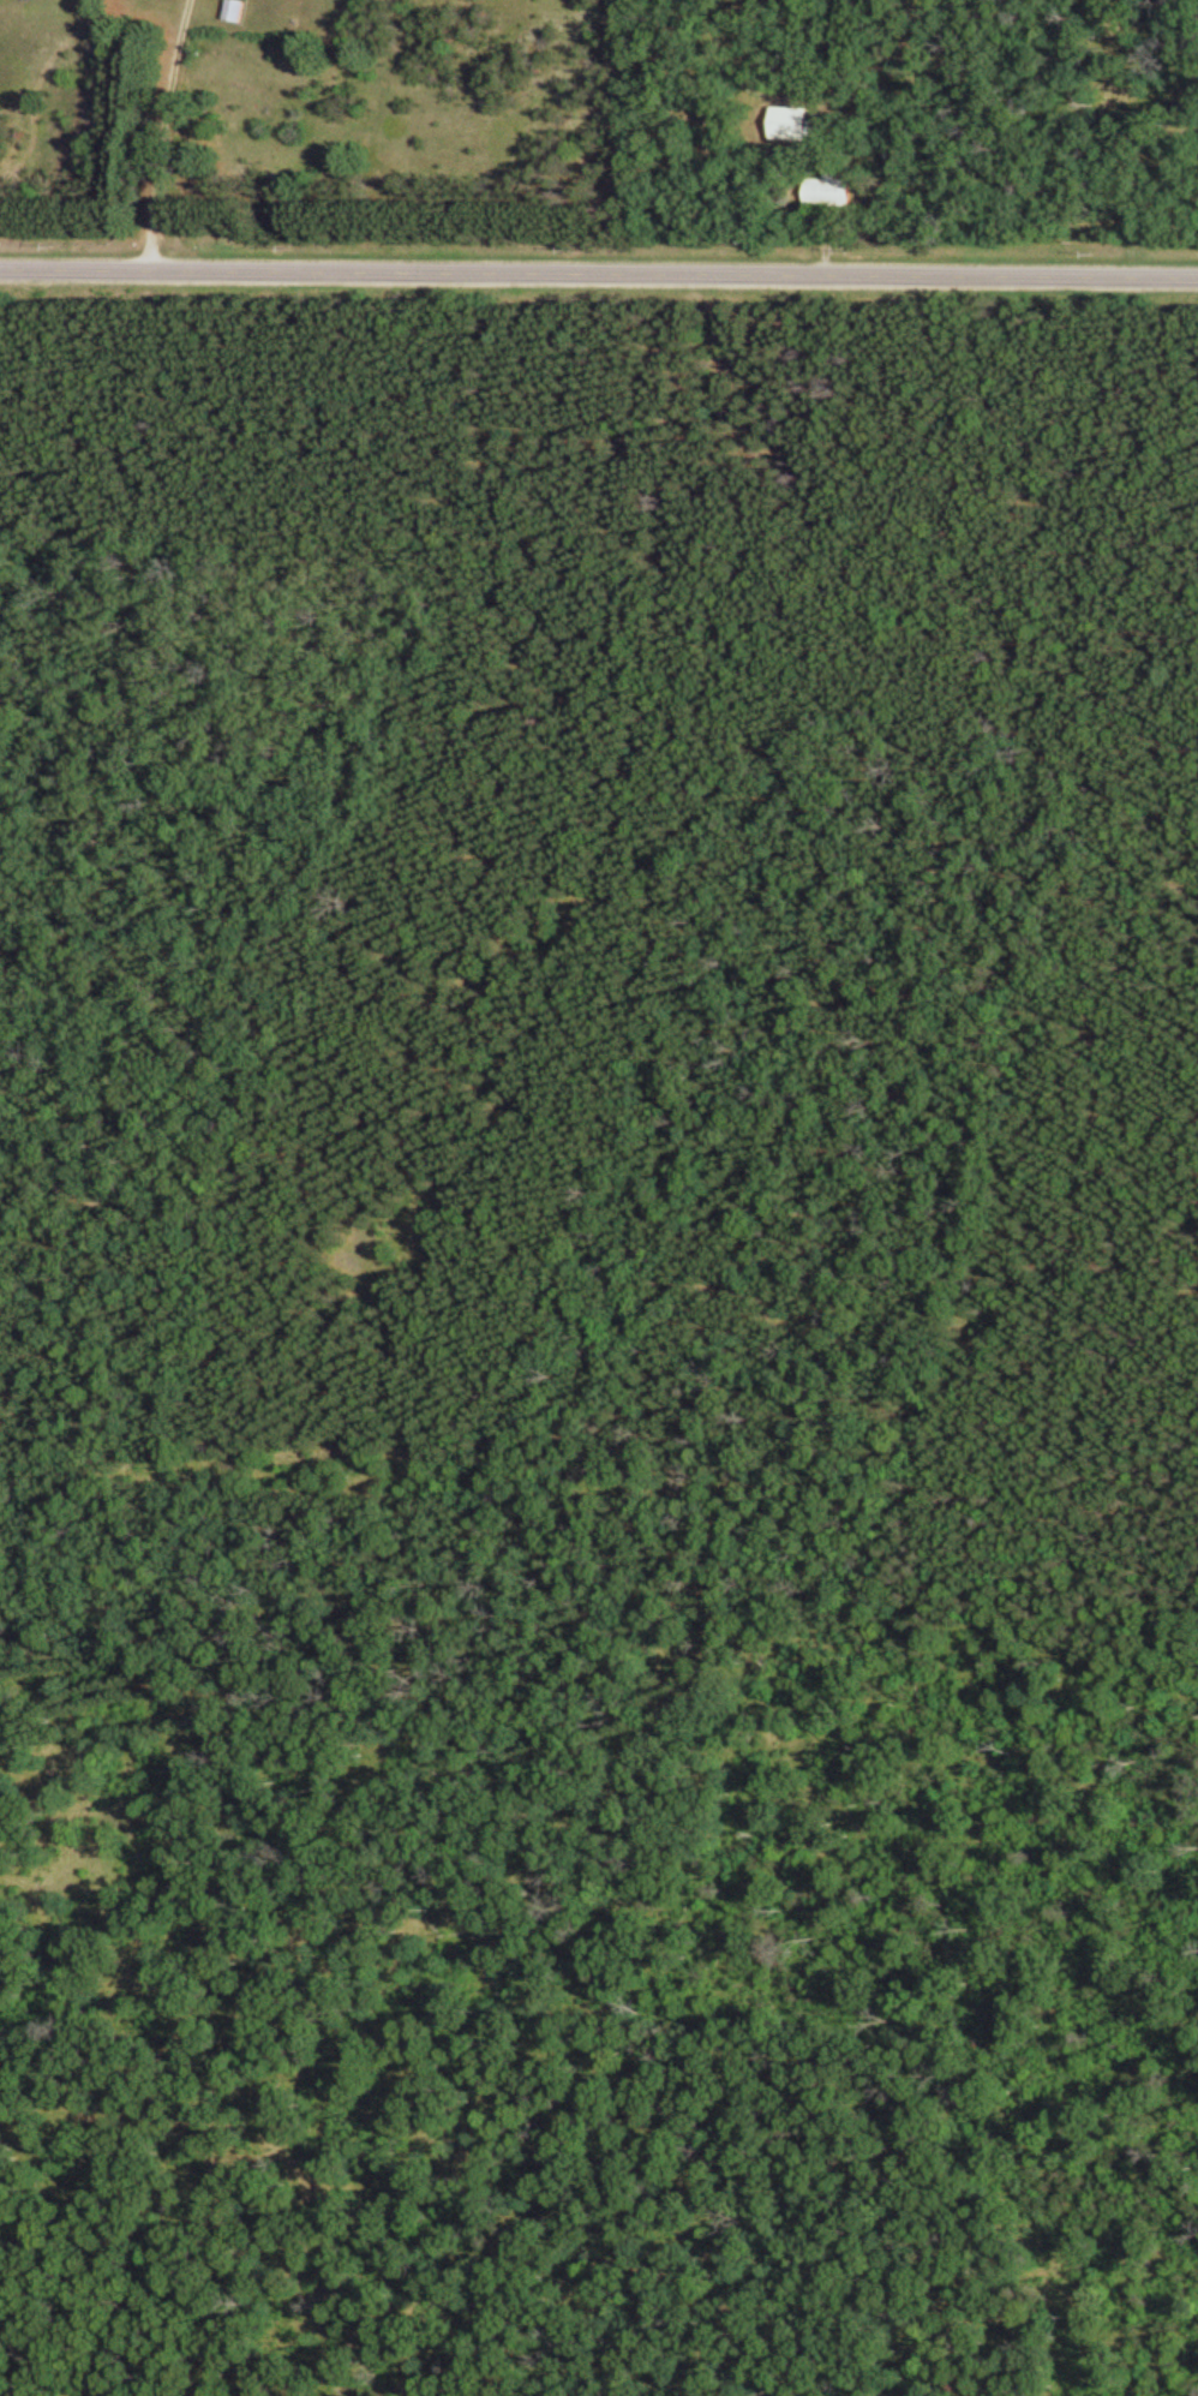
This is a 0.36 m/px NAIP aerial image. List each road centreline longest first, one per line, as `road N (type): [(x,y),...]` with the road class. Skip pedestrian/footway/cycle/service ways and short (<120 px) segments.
road 1 (tertiary): [(0,265),(1197,273)]

